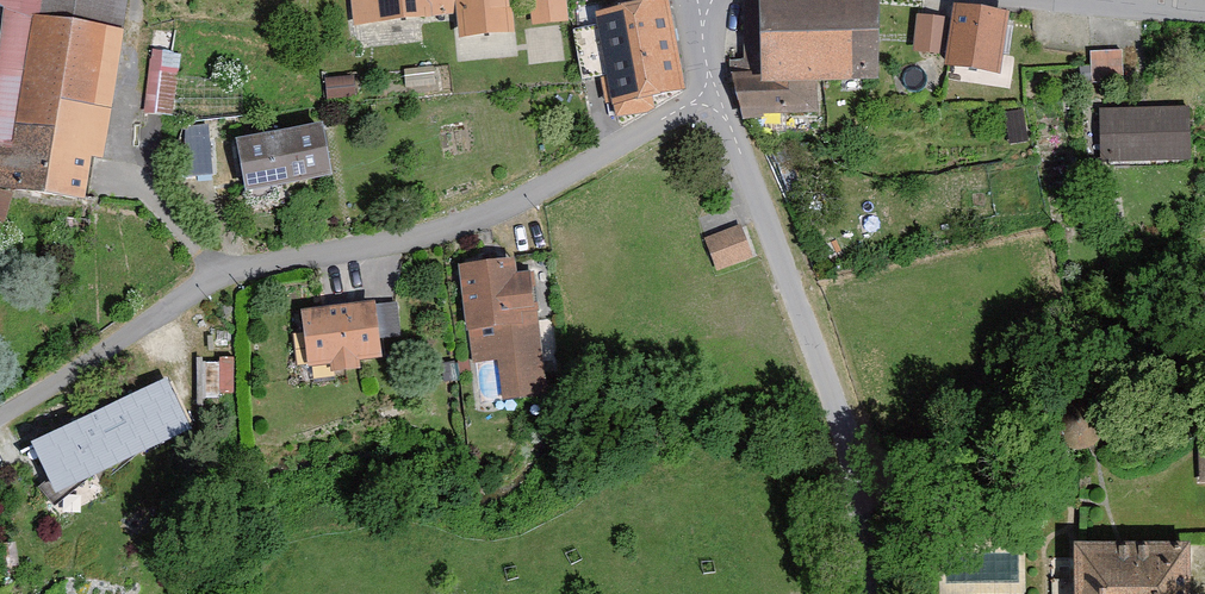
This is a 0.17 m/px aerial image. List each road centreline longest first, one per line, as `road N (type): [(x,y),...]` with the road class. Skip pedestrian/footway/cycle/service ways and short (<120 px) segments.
road 1 (residential): [(0,425),(230,273),(289,253),(469,222),(537,193),(712,89)]
road 2 (residential): [(712,89),(840,416)]
road 3 (unclassified): [(840,416),(875,593)]

